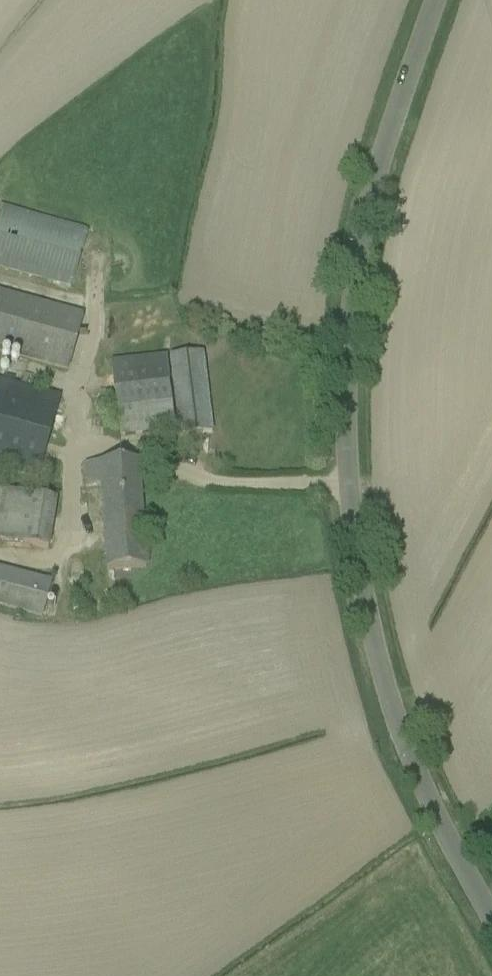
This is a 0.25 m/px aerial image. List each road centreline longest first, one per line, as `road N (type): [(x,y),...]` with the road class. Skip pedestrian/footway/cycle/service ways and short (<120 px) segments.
road 1 (tertiary): [(436,0),(351,260),(345,483),(355,572),(399,730),(491,916)]
road 2 (track): [(0,557),(45,569),(68,533),(77,445),(139,449),(209,484),(345,483)]

